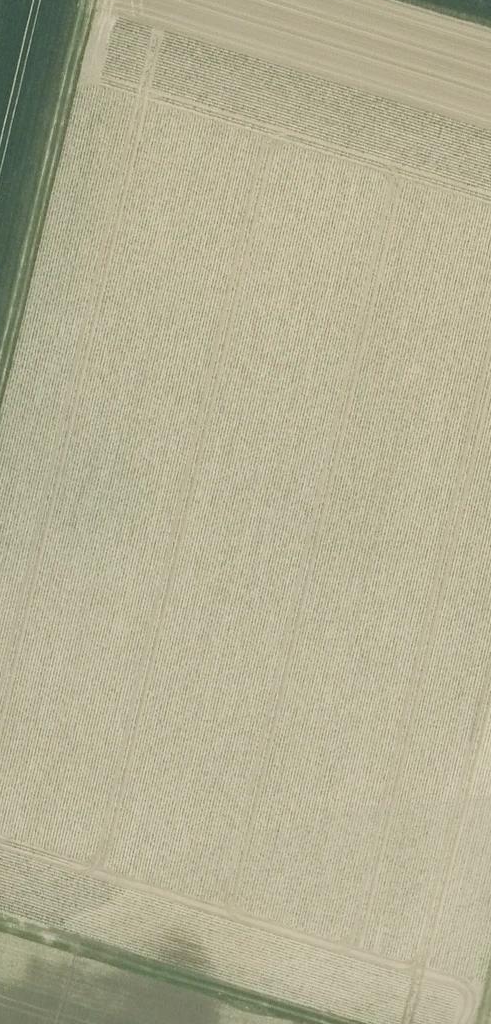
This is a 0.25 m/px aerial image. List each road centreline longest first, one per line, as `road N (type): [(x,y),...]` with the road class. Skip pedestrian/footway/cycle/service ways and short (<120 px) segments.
road 1 (track): [(103,0),(0,438)]
road 2 (track): [(300,1023),(0,931)]

